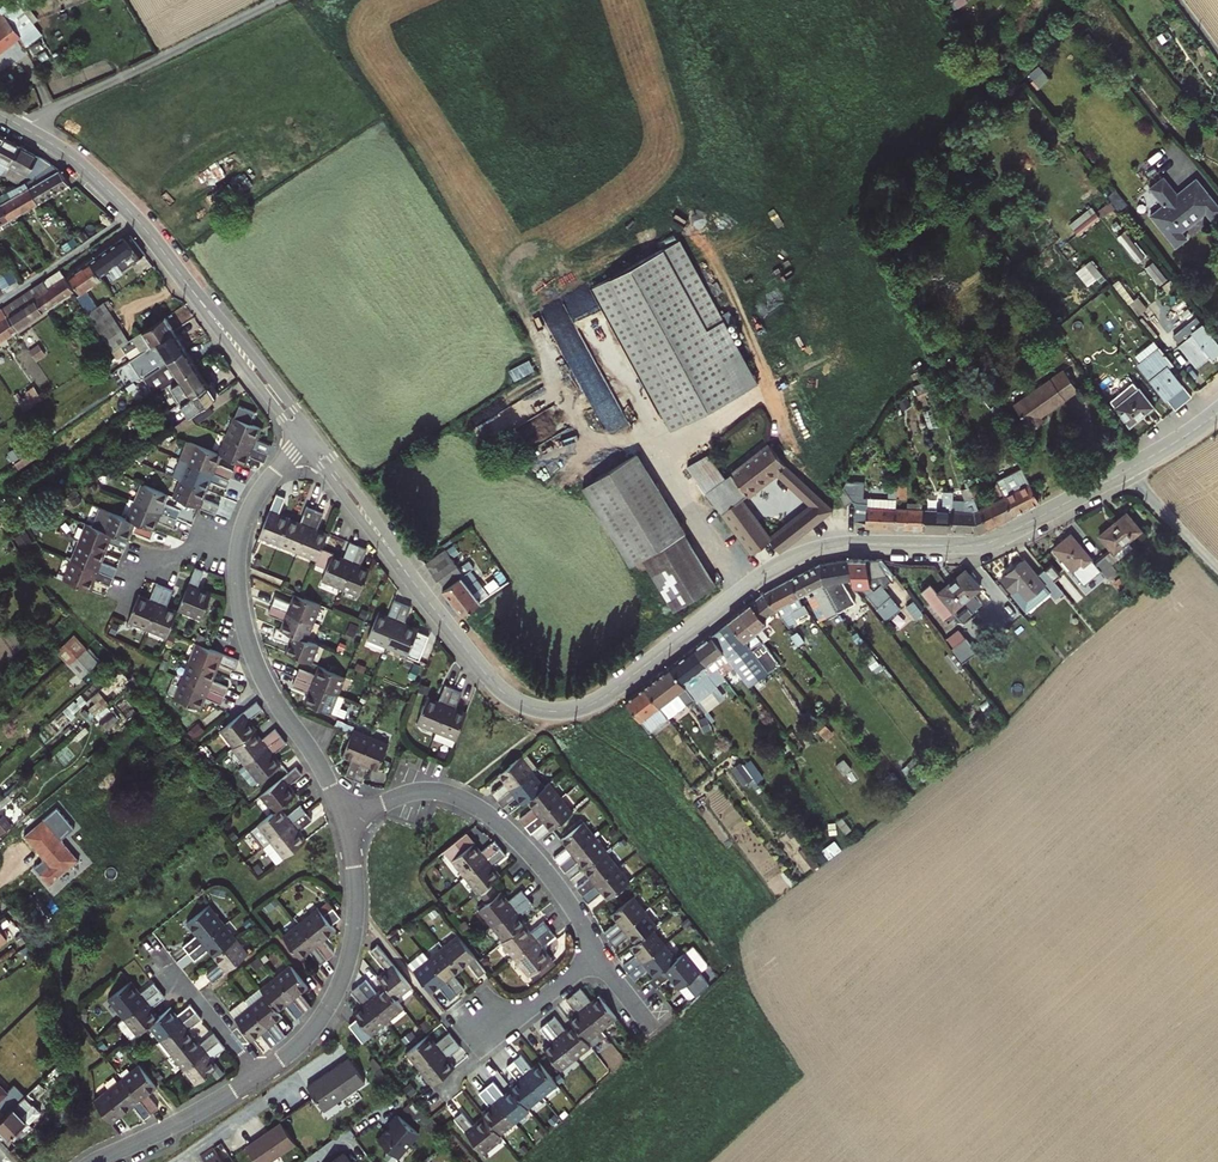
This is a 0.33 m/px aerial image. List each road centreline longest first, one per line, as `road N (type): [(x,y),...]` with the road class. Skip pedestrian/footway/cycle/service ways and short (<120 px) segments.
road 1 (residential): [(1130,468),(984,543),(850,544),(795,556),(601,699),(565,711),(535,708)]
road 2 (residential): [(308,437),(464,648),(504,693),(535,708)]
road 3 (residential): [(343,815),(422,791),(478,806),(526,849),(598,954)]
road 4 (residential): [(343,815),(251,652),(239,599),(240,540)]
road 5 (residential): [(257,1077),(315,1027),(349,958),(356,893),(343,815)]
road 6 (residential): [(23,126),(276,0)]
road 7 (residential): [(137,218),(308,437)]
road 8 (residential): [(344,1056),(178,1161)]
road 9 (residential): [(95,1161),(257,1077)]
road 10 (residential): [(0,306),(137,218)]
road 11 (residential): [(157,951),(257,1077)]
road 12 (residential): [(598,954),(480,1049)]
road 13 (residential): [(23,126),(81,165),(137,218)]
road 14 (residential): [(1130,468),(1217,570)]
road 15 (residential): [(240,540),(261,489),(308,437)]

